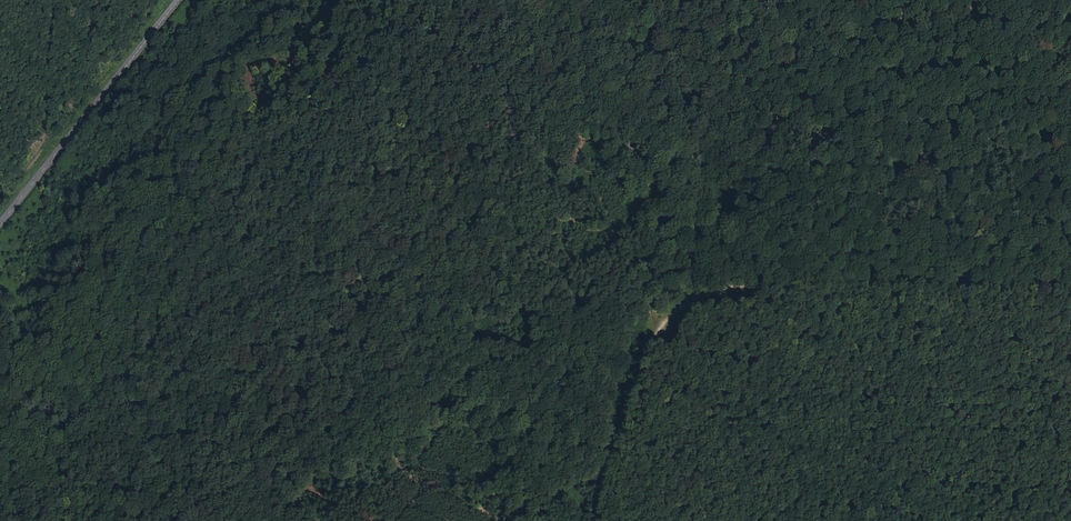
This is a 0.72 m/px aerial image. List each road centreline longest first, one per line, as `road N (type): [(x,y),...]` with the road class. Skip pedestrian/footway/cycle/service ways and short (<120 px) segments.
road 1 (track): [(660,327),(645,295),(642,184),(627,136),(556,120),(498,147),(450,184),(341,359),(175,520)]
road 2 (track): [(660,327),(692,293),(1070,290)]
road 3 (tertiary): [(0,224),(179,0)]
road 4 (track): [(0,500),(33,437),(54,372),(41,343),(0,324)]
road 5 (track): [(594,520),(660,327)]

